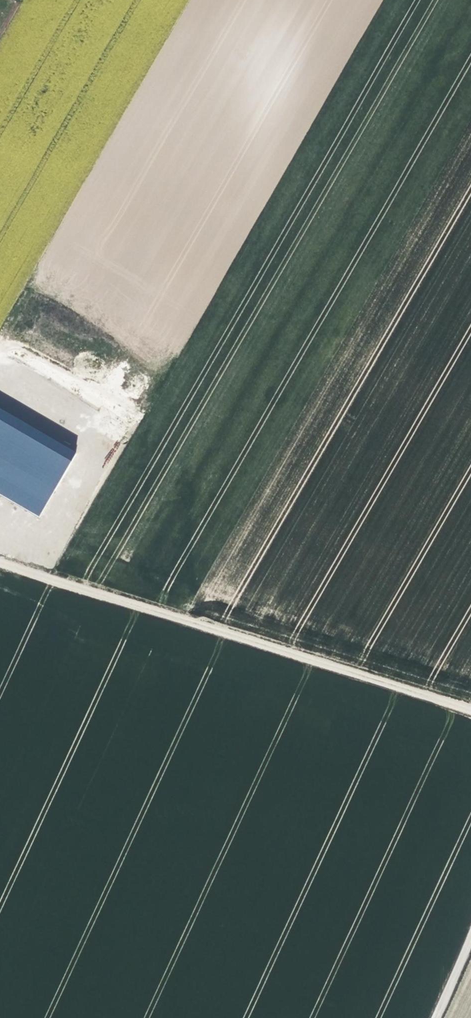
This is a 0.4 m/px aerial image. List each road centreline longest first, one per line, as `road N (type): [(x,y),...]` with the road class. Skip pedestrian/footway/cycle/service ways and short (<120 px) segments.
road 1 (track): [(470,710),(0,561)]

